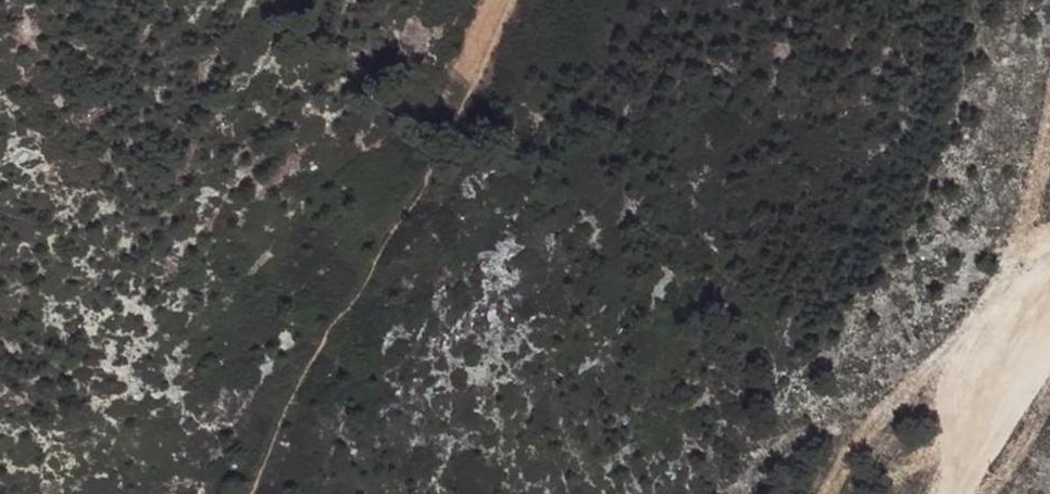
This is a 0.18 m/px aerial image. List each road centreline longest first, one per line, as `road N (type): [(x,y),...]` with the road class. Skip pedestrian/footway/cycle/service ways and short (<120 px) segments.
road 1 (track): [(517,0),(481,81),(344,312),(293,377),(247,493)]
road 2 (track): [(956,493),(1049,350)]

